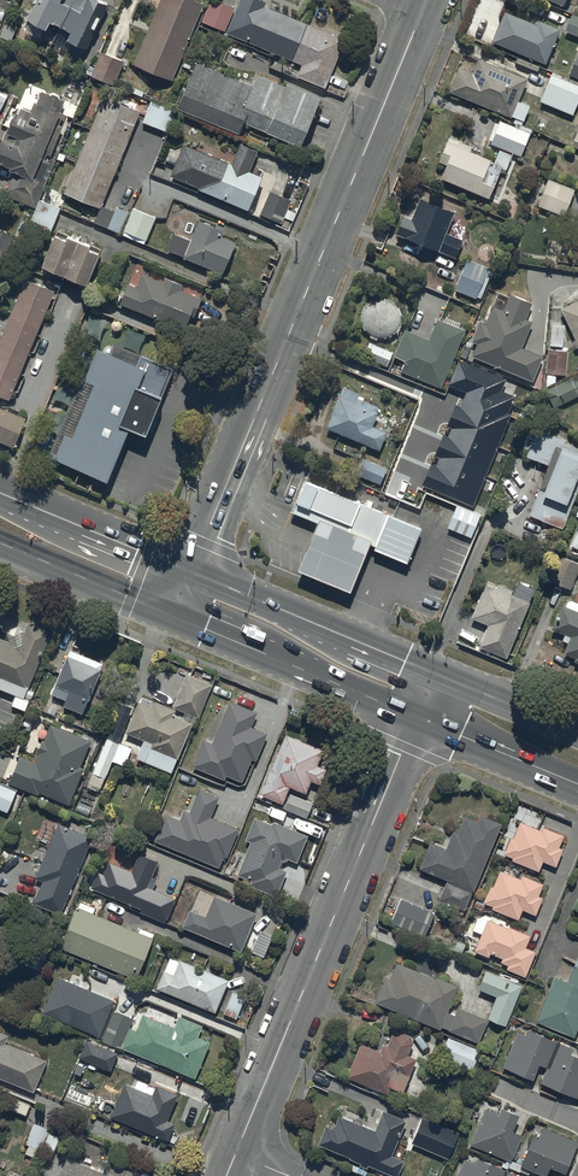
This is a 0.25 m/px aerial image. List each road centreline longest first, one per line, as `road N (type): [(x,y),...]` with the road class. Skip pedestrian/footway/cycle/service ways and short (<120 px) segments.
road 1 (tertiary): [(191,577),(421,10)]
road 2 (residential): [(236,1153),(420,721)]
road 3 (trunk): [(191,577),(443,681)]
road 4 (trunk): [(420,721),(180,613)]
road 5 (trunk): [(0,497),(191,577)]
road 6 (trunk): [(180,613),(0,545)]
road 7 (trunk): [(577,786),(420,721)]
road 8 (trunk): [(443,681),(577,735)]

